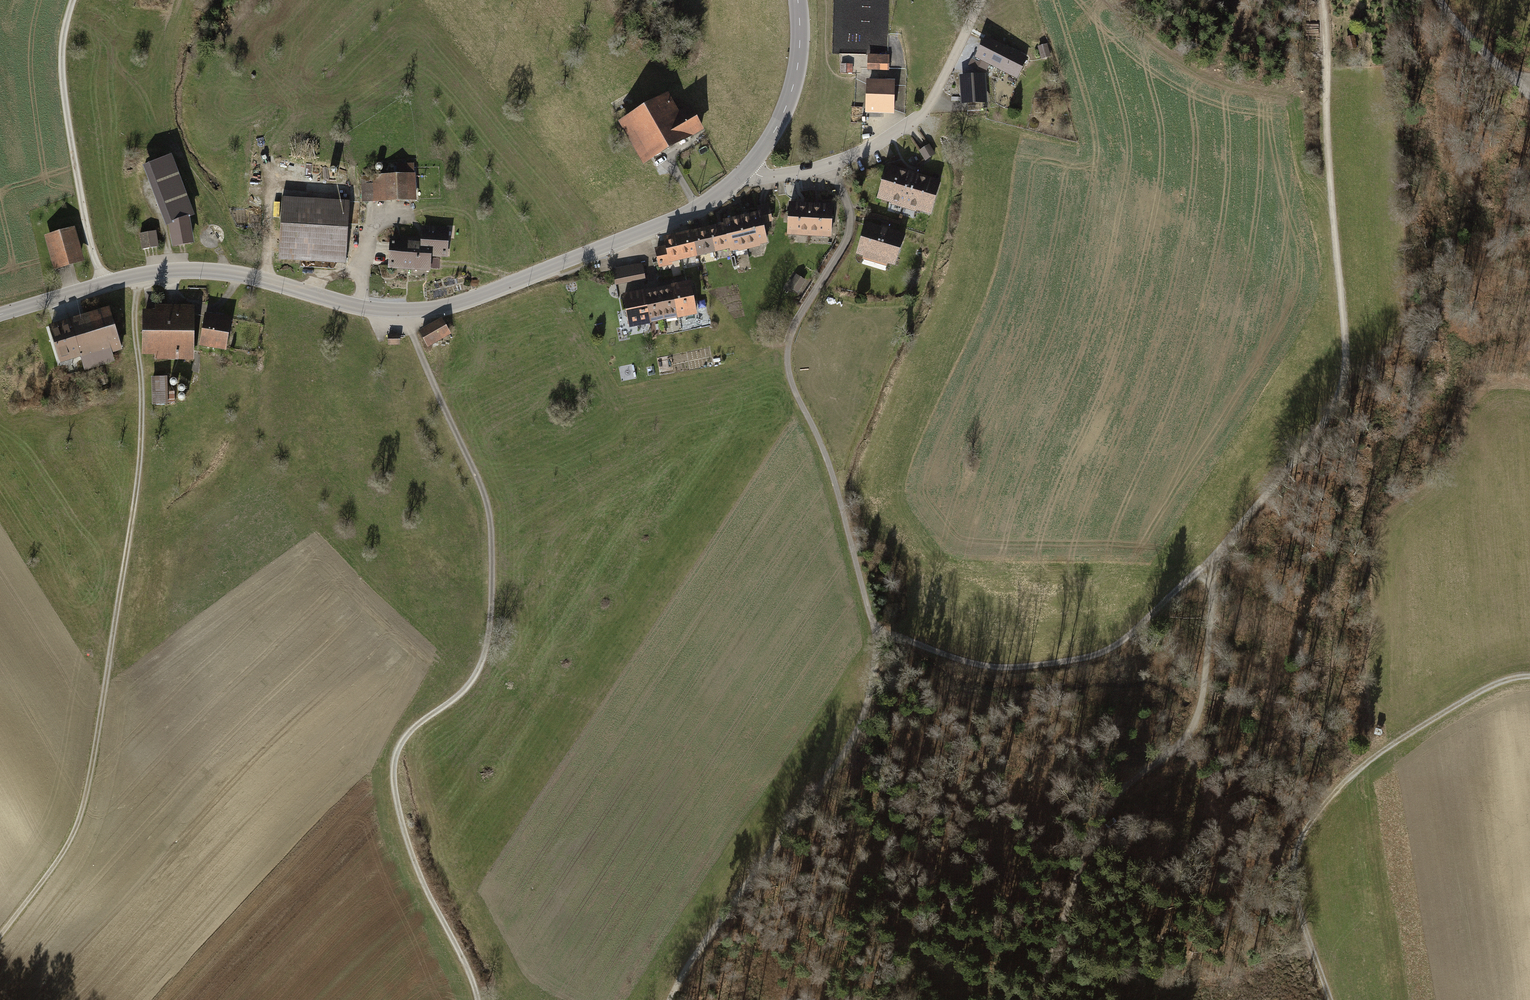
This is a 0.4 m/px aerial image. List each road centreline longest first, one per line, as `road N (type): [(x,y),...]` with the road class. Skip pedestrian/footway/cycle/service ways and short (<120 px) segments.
road 1 (tertiary): [(746,168),(677,218),(446,306),(373,309),(243,274),(187,269),(121,278),(0,315)]
road 2 (track): [(406,310),(485,496),(491,529),(485,657),(459,698),(406,736),(394,778),(418,873),(478,999)]
road 3 (track): [(138,274),(140,484),(87,793),(65,855),(0,936)]
road 4 (track): [(1210,561),(1301,453),(1339,393),(1345,326),(1321,0)]
road 5 (track): [(829,164),(849,209),(849,232),(797,326),(788,367),(835,484),(873,622)]
road 6 (track): [(1047,999),(1095,831),(1133,781),(1184,738),(1200,710),(1210,561)]
road 7 (track): [(669,999),(681,971),(842,757),(873,622)]
road 8 (track): [(873,622),(966,663),(1018,670),(1076,660),(1120,643),(1210,561)]
road 9 (unclassified): [(981,0),(913,121),(819,167),(765,177),(746,168)]
road 10 (track): [(73,0),(64,84),(88,233),(106,282)]
road 11 (track): [(366,257),(353,243),(351,195),(282,189),(272,201),(266,279)]
road 12 (track): [(1108,0),(1141,34),(1204,74),(1260,89),(1299,87)]
road 13 (tertiary): [(798,0),(790,96),(746,168)]
road 14 (unclassified): [(1529,95),(1439,0)]

